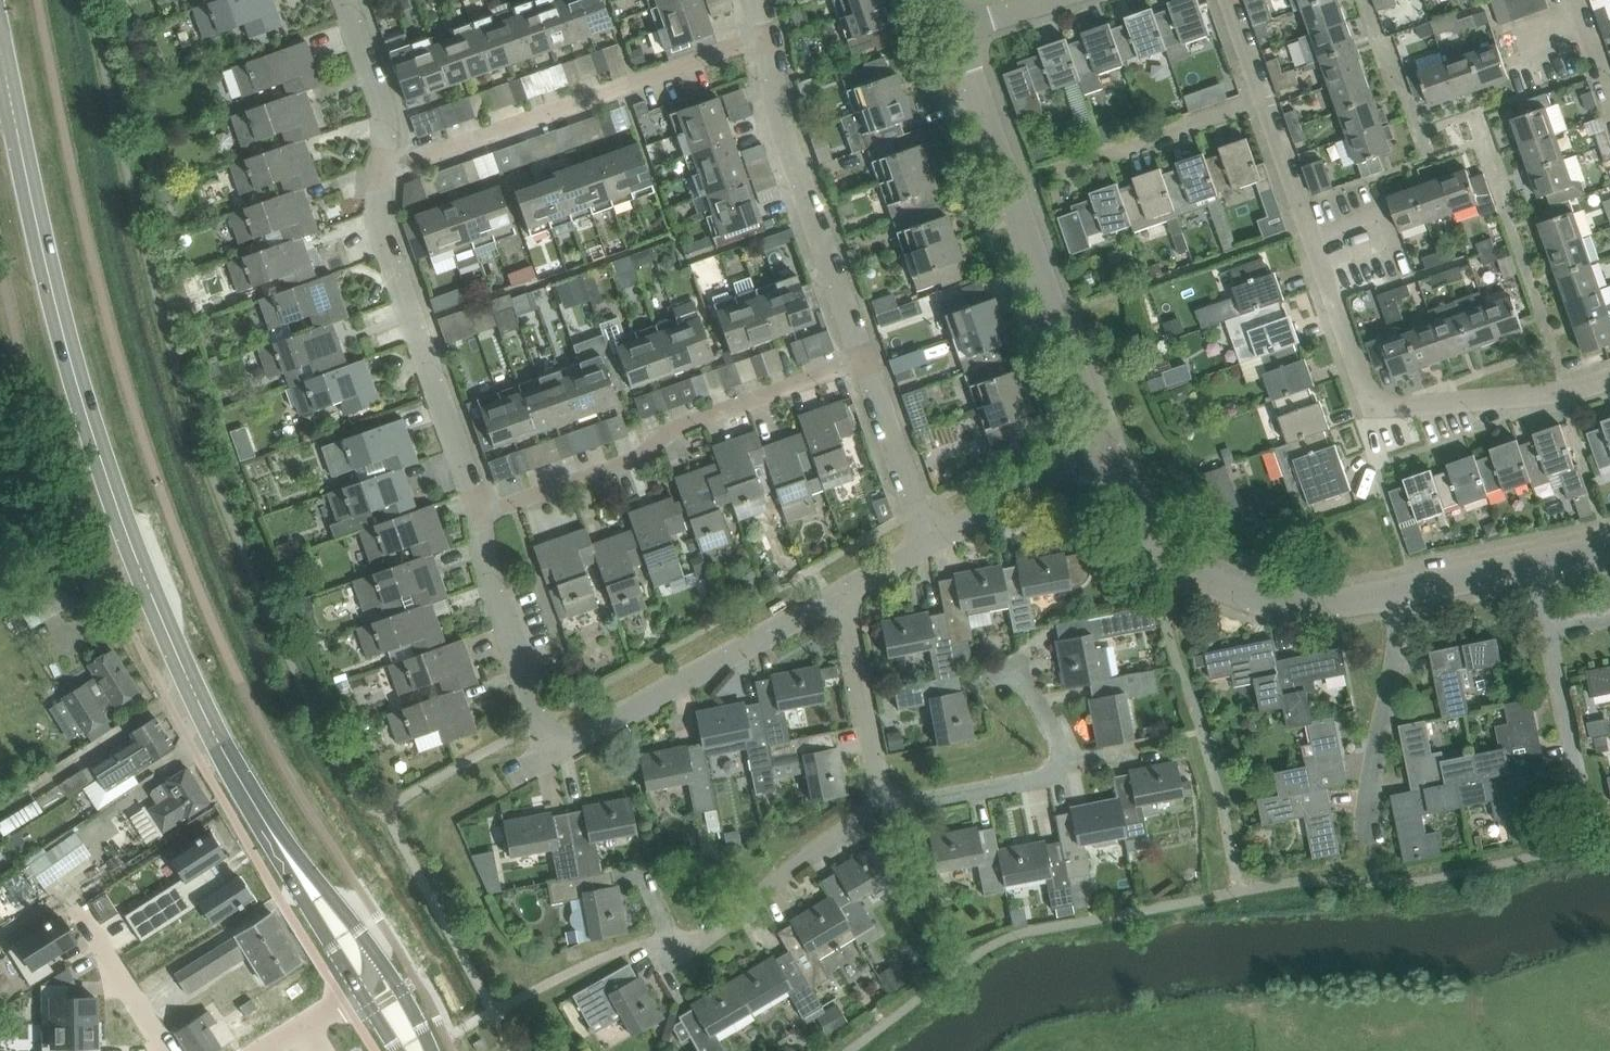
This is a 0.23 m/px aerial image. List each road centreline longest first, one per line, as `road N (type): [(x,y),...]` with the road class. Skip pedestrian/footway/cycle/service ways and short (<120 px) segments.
road 1 (secondary): [(280,845),(159,614),(115,499),(66,343),(0,31)]
road 2 (residential): [(1609,377),(1564,392),(1376,401),(1264,97)]
road 3 (residential): [(1102,447),(954,32)]
road 4 (residential): [(478,515),(634,460),(681,424),(863,360)]
road 5 (residential): [(382,171),(766,34)]
road 6 (residential): [(1390,592),(1329,605),(1257,600),(1208,580),(1138,520),(1102,447)]
road 7 (residential): [(478,515),(385,241),(382,171)]
road 8 (residential): [(863,360),(784,137),(766,34)]
road 9 (residential): [(554,752),(843,591)]
road 10 (residential): [(647,873),(669,935),(687,944),(885,807)]
road 11 (residential): [(554,752),(492,587),(478,515)]
road 12 (residential): [(1371,837),(1371,784),(1398,641),(1390,592)]
road 13 (residential): [(885,807),(843,591)]
road 14 (residential): [(1059,170),(1264,97)]
road 15 (residential): [(928,544),(1102,447)]
road 16 (residential): [(928,544),(863,360)]
road 17 (residential): [(885,807),(1038,781),(1064,761)]
road 18 (residential): [(168,1050),(72,898)]
road 19 (residential): [(382,171),(384,121),(343,0)]
road 20 (residential): [(1583,799),(1548,629)]
road 21 (secondary): [(280,845),(358,987)]
road 22 (secondary): [(378,956),(280,845)]
road 23 (residential): [(1534,564),(1390,592)]

